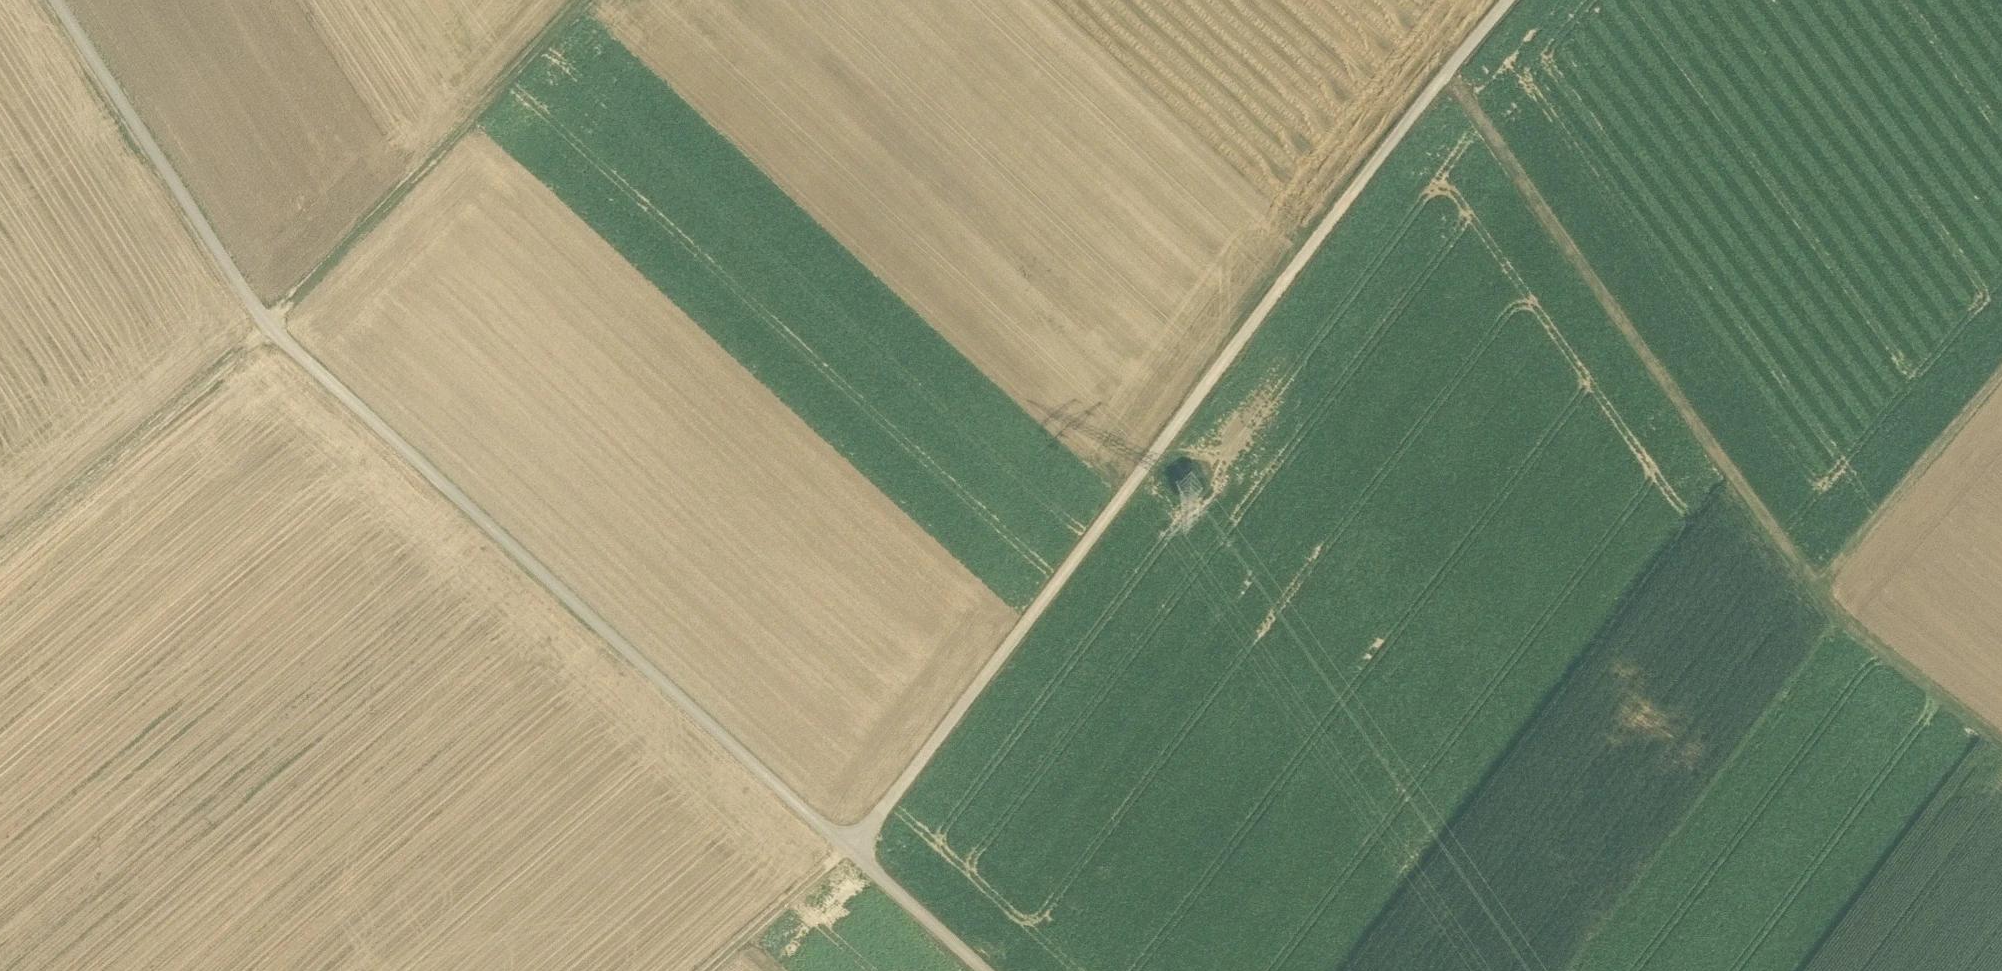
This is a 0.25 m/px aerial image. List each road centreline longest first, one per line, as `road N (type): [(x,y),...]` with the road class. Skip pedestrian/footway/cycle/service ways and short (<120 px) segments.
road 1 (track): [(987,970),(267,325),(59,0)]
road 2 (track): [(726,970),(852,847),(1509,0)]
road 3 (track): [(2001,743),(1861,637),(1818,585),(1448,71)]
road 4 (track): [(604,0),(267,325),(0,561)]
road 5 (track): [(2001,373),(1818,585)]

